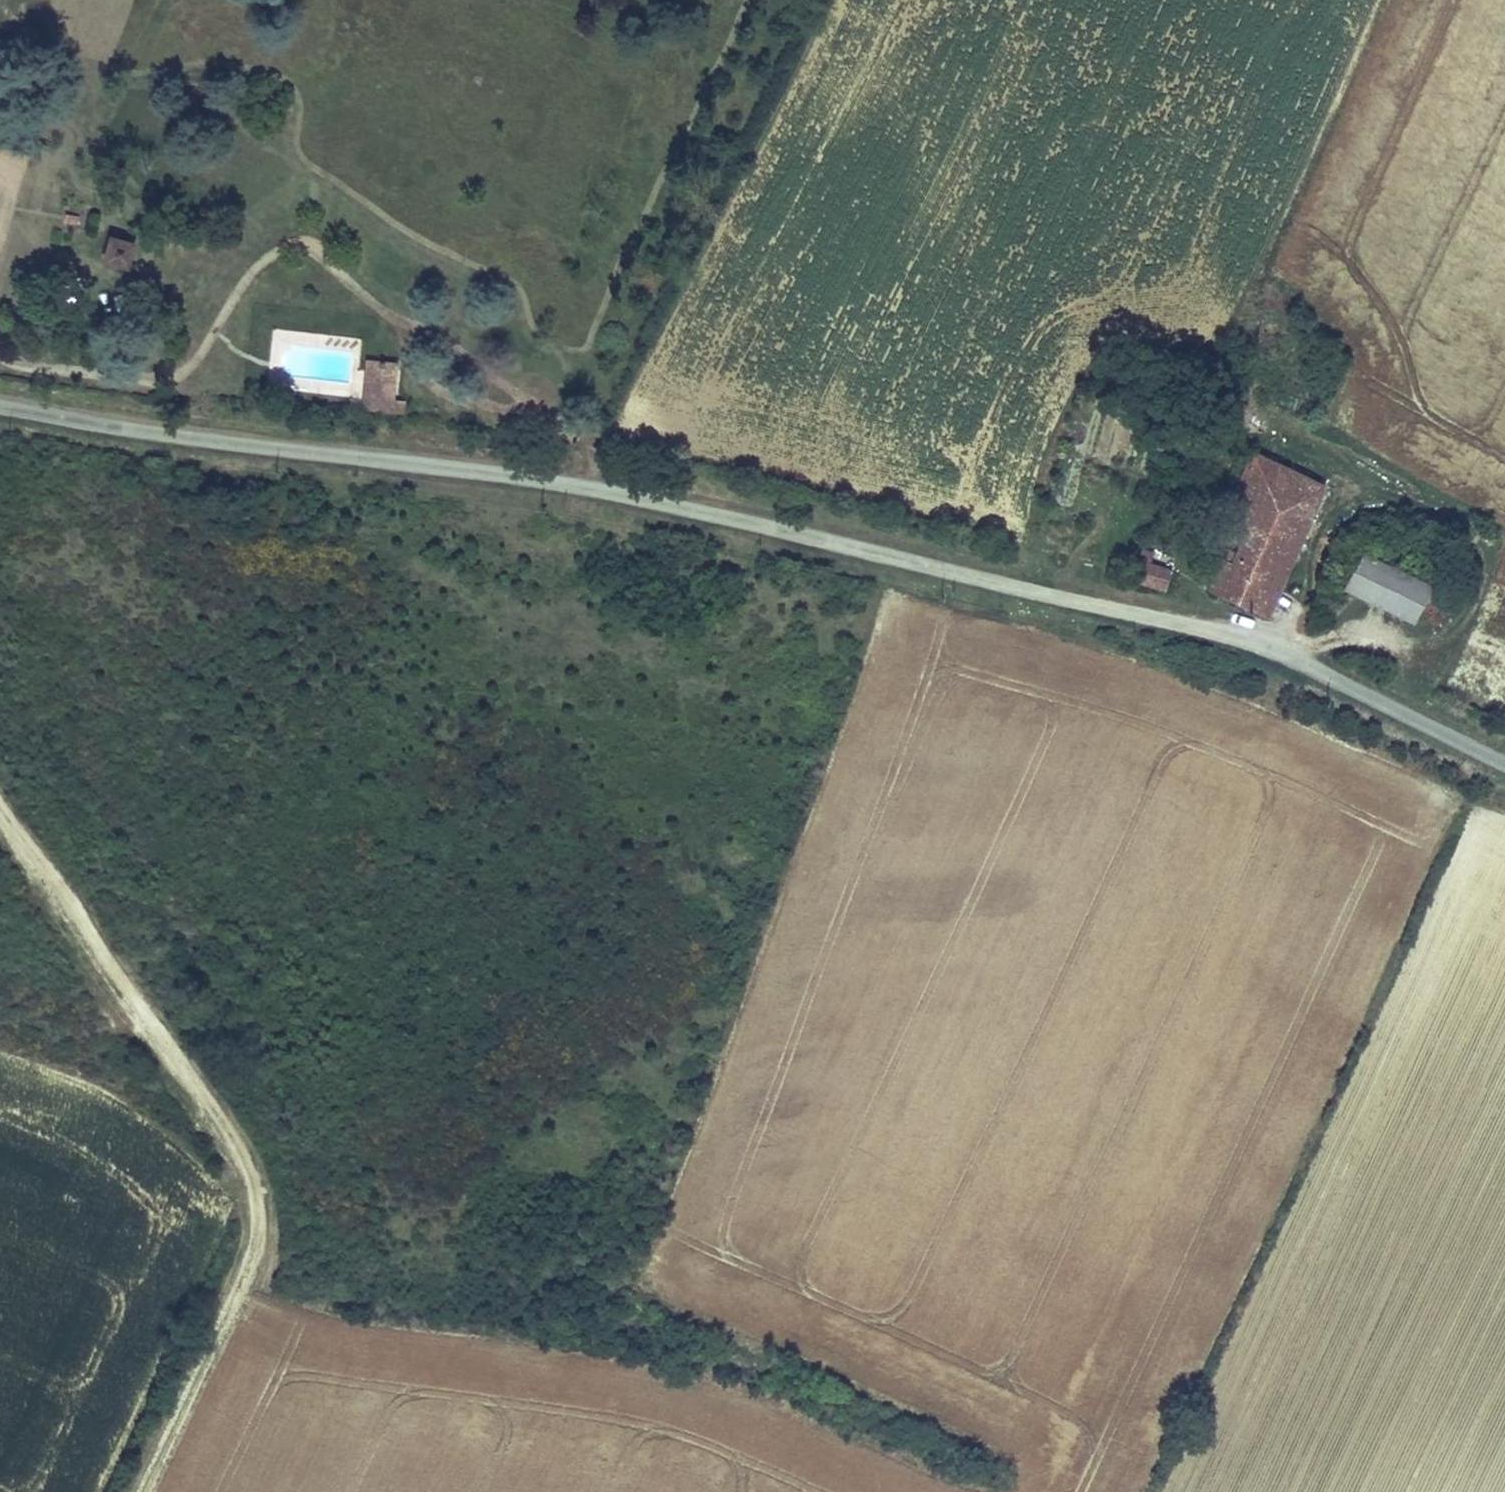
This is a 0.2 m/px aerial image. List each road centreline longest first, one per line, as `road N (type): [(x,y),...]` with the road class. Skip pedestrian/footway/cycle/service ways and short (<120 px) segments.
road 1 (unclassified): [(1504,755),(1225,626),(585,482),(0,400)]
road 2 (track): [(143,1491),(265,1226),(236,1140),(97,982),(0,791)]

